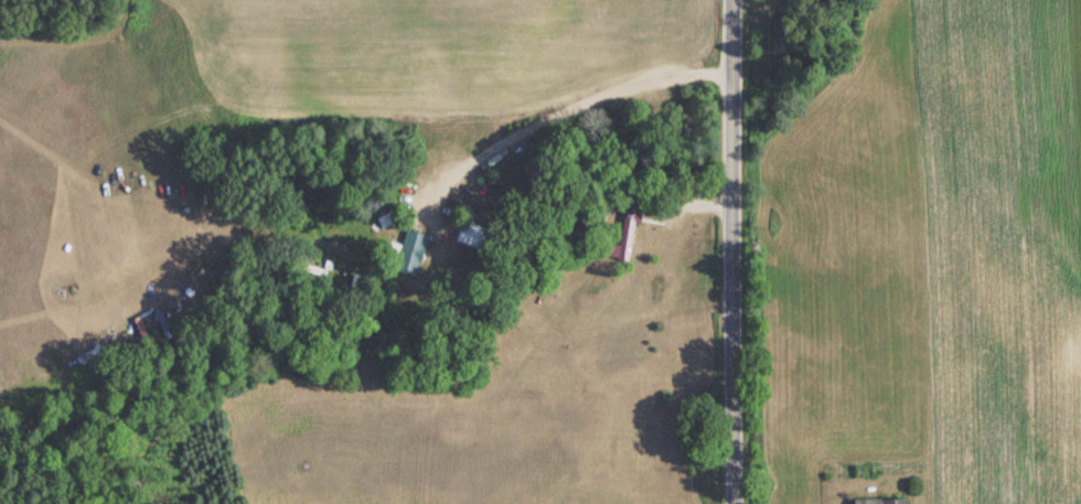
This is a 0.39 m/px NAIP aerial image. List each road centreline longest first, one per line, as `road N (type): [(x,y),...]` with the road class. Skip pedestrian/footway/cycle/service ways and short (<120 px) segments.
road 1 (residential): [(733,503),(732,0)]

